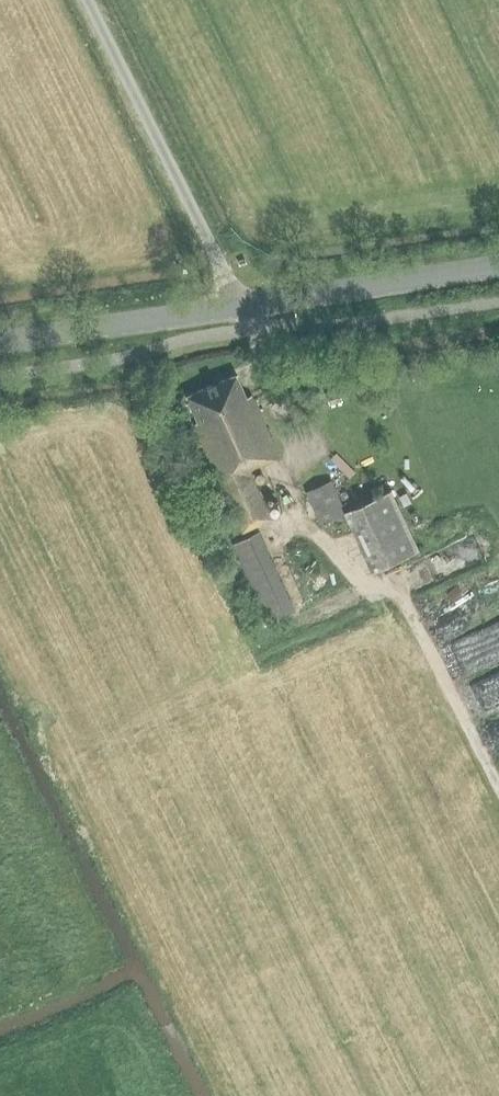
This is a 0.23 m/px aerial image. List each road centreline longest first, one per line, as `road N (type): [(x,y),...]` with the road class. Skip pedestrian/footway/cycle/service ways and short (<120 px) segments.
road 1 (tertiary): [(0,343),(498,267)]

